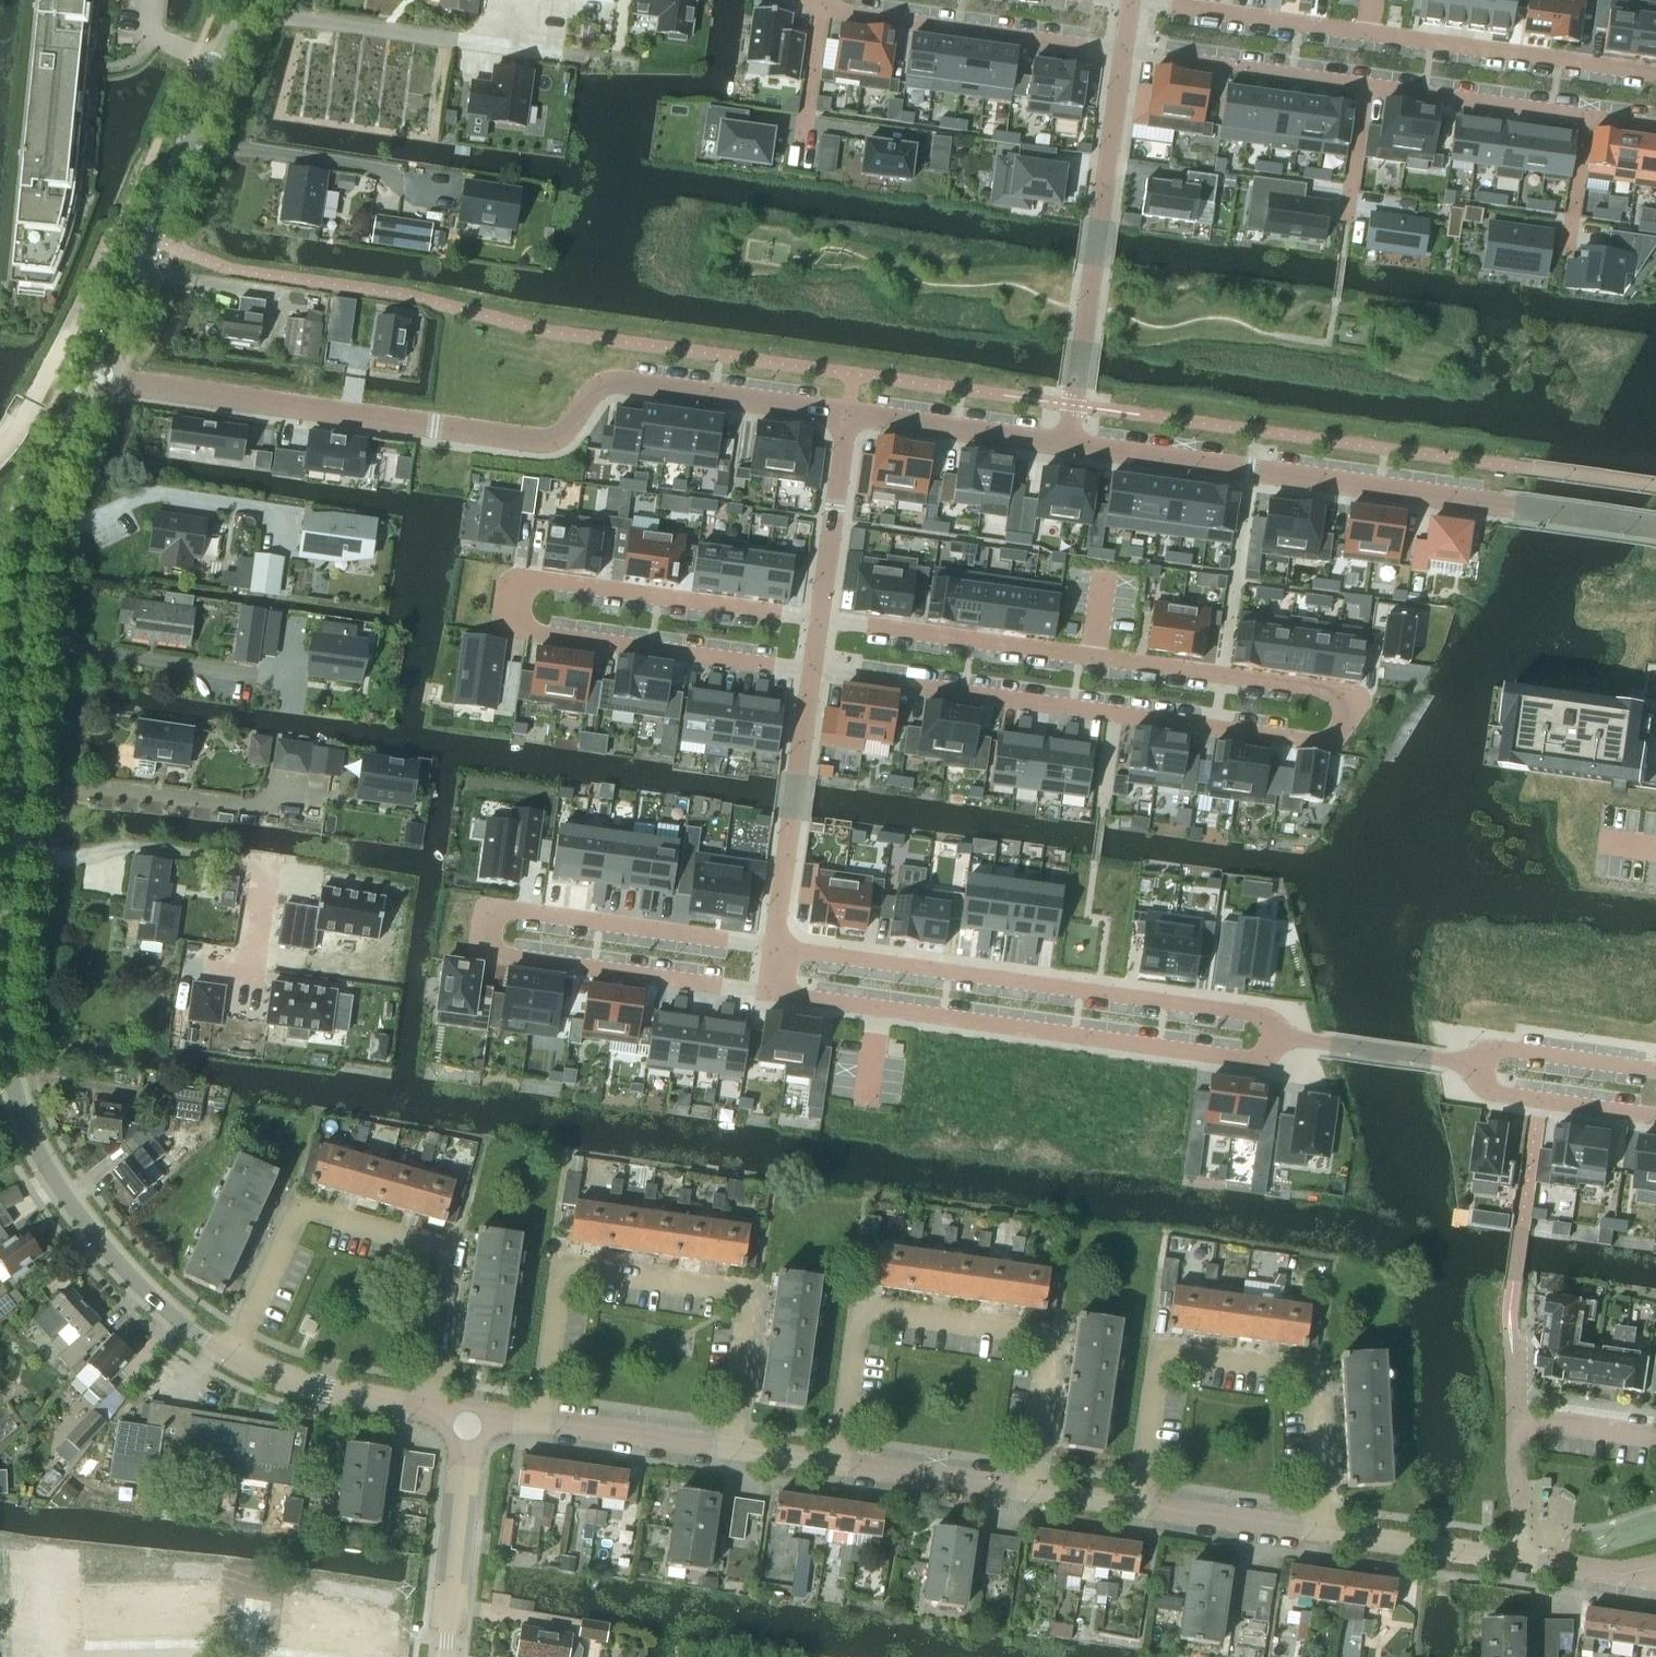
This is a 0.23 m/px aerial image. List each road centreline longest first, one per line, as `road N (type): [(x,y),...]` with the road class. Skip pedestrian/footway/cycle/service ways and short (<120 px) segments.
road 1 (residential): [(813,674),(1324,742),(1335,692),(821,616)]
road 2 (tertiary): [(228,1355),(182,1328),(83,1225),(51,1179),(17,1090),(8,933),(35,544),(50,467),(88,374)]
road 3 (residential): [(88,374),(531,442),(554,440),(592,393),(617,383),(850,416)]
road 4 (residential): [(821,616),(518,571),(510,626),(813,674)]
road 5 (residential): [(775,946),(490,903),(483,953),(768,994)]
road 6 (residential): [(768,994),(1252,1060),(1292,1038)]
road 7 (residential): [(1655,75),(1130,3)]
road 8 (residential): [(1292,1038),(1261,1018),(775,946)]
road 9 (residential): [(1035,1493),(1055,1347),(1046,1336),(870,1312),(857,1322),(839,1467)]
road 10 (residential): [(733,1451),(749,1308),(735,1294),(577,1272),(563,1280),(539,1426)]
road 11 (residential): [(427,1411),(450,1260),(436,1243),(308,1211),(295,1215),(228,1355)]
road 12 (residential): [(1324,1536),(1314,1383),(1305,1373),(1168,1352),(1158,1363),(1141,1508)]
road 13 (residential): [(1515,508),(1070,447)]
road 14 (tertiary): [(88,374),(248,0)]
road 15 (residential): [(1070,447),(1123,59)]
road 16 (residential): [(817,11),(1123,59)]
road 17 (residential): [(813,674),(775,946)]
road 18 (residential): [(1123,59),(1366,92)]
road 19 (tertiary): [(448,1656),(471,1418)]
road 20 (residential): [(850,416),(1070,447)]
road 21 (residential): [(1366,92),(1585,122)]
road 22 (tertiary): [(427,1411),(324,1390),(228,1355)]
road 23 (residential): [(1655,1116),(1496,1095),(1464,1063)]
road 24 (residential): [(850,416),(821,616)]
road 25 (residential): [(1324,1536),(1521,1562)]
road 26 (residential): [(839,1467),(1035,1493)]
road 27 (residential): [(539,1426),(733,1451)]
road 28 (residential): [(1464,1063),(1497,1049),(1655,1070)]
road 29 (residential): [(1141,1508),(1324,1536)]
road 30 (residential): [(1292,1038),(1464,1063)]
road 31 (residential): [(1515,508),(1655,527)]
road 32 (residential): [(1521,1562),(1518,1421)]
road 33 (residential): [(1518,1421),(1655,1439)]
road 34 (residential): [(1655,1573),(1627,1579),(1521,1562)]
road 35 (residential): [(817,11),(797,145)]
road 36 (residential): [(1366,92),(1348,222)]
road 37 (residential): [(1585,122),(1569,251)]
road 38 (residential): [(1518,1421),(1513,1296)]

